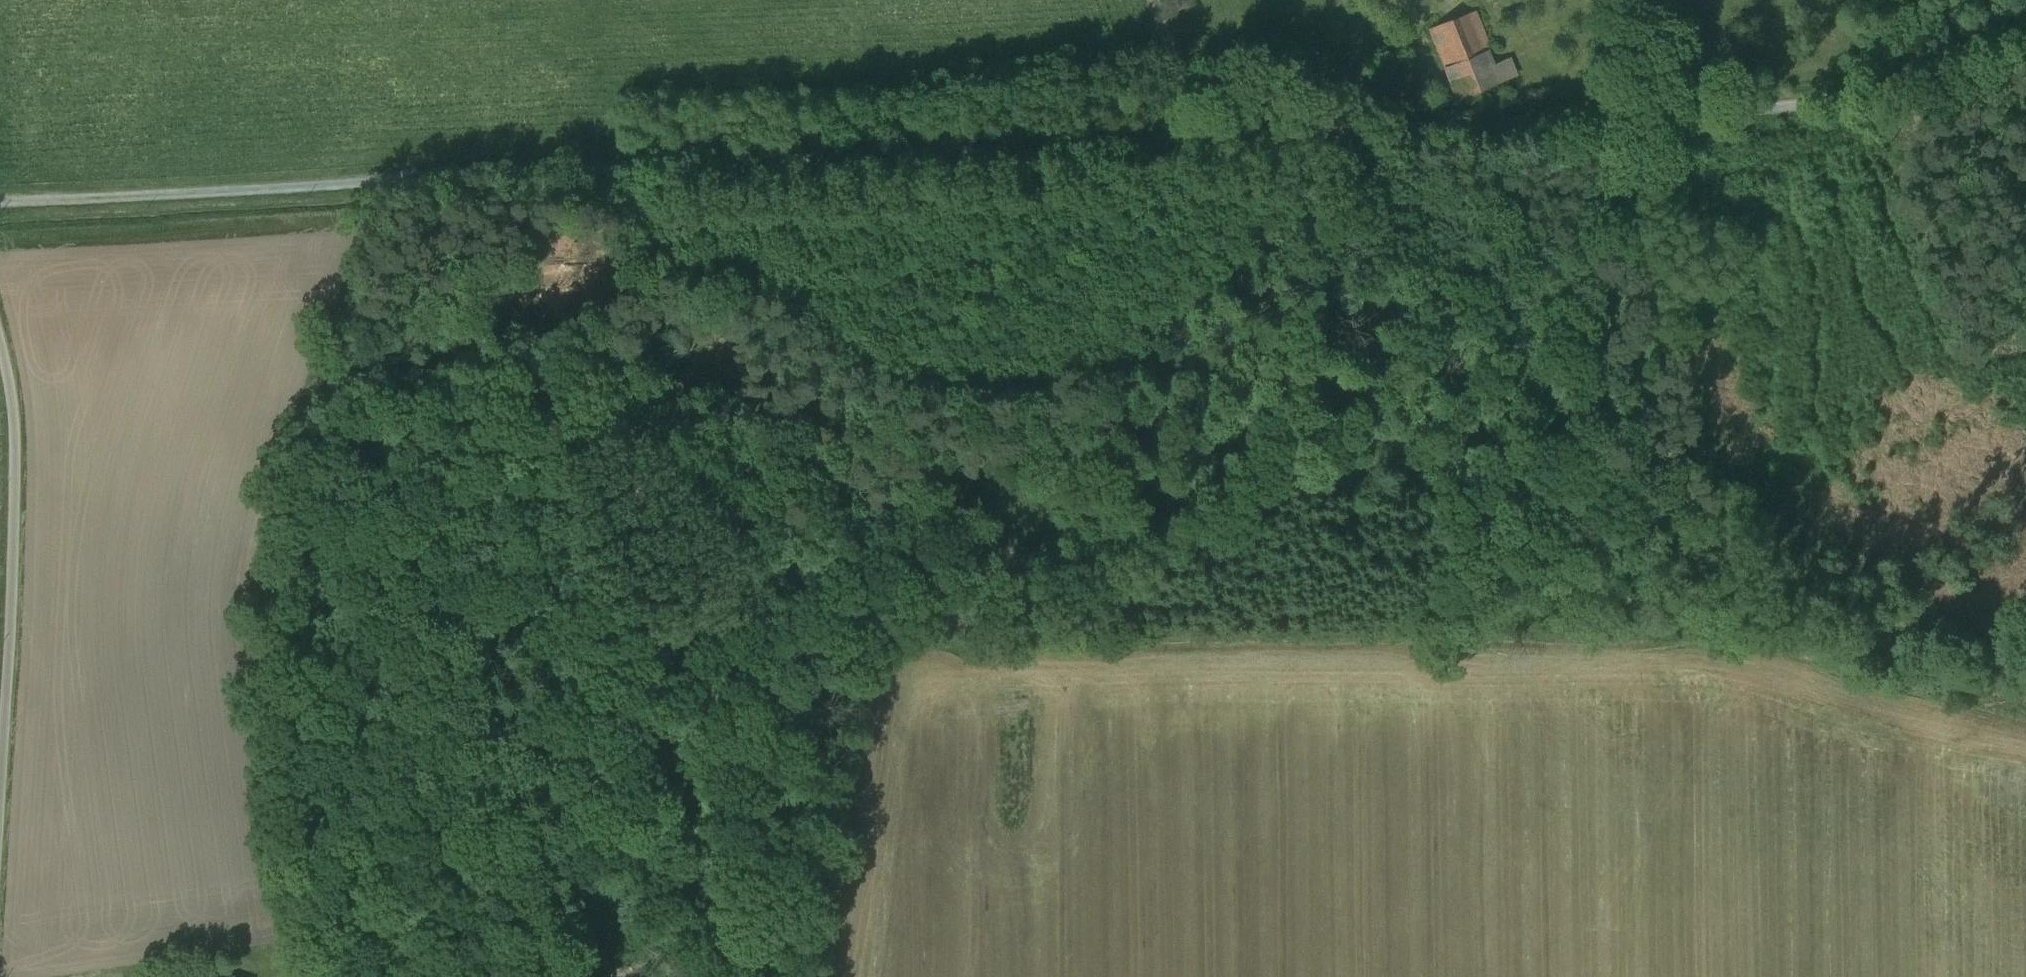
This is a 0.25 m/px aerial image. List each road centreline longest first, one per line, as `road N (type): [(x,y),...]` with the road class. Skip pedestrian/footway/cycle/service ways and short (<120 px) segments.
road 1 (track): [(0,200),(1817,105),(2025,25)]
road 2 (unclassified): [(0,773),(16,397),(0,346)]

